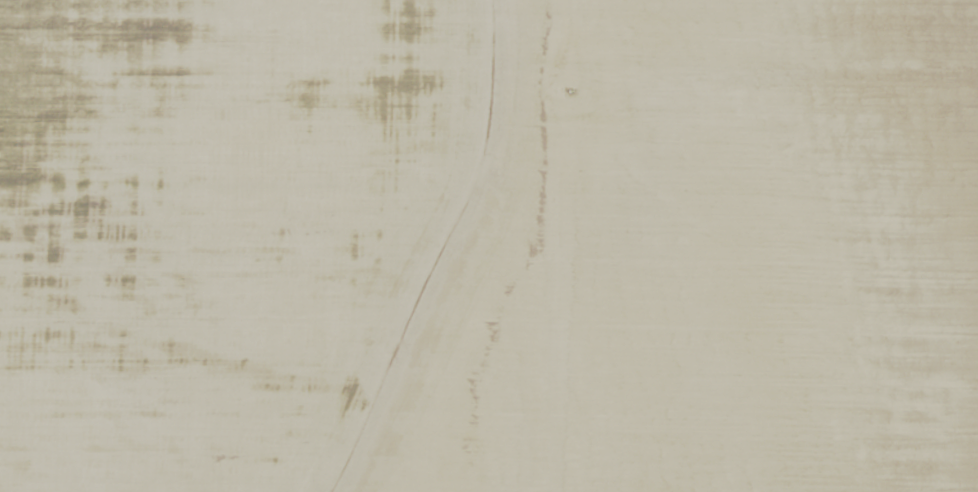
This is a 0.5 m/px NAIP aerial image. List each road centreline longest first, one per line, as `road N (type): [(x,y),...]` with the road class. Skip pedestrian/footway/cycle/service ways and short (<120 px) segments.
road 1 (track): [(554,0),(551,491)]
road 2 (track): [(977,67),(556,62)]

